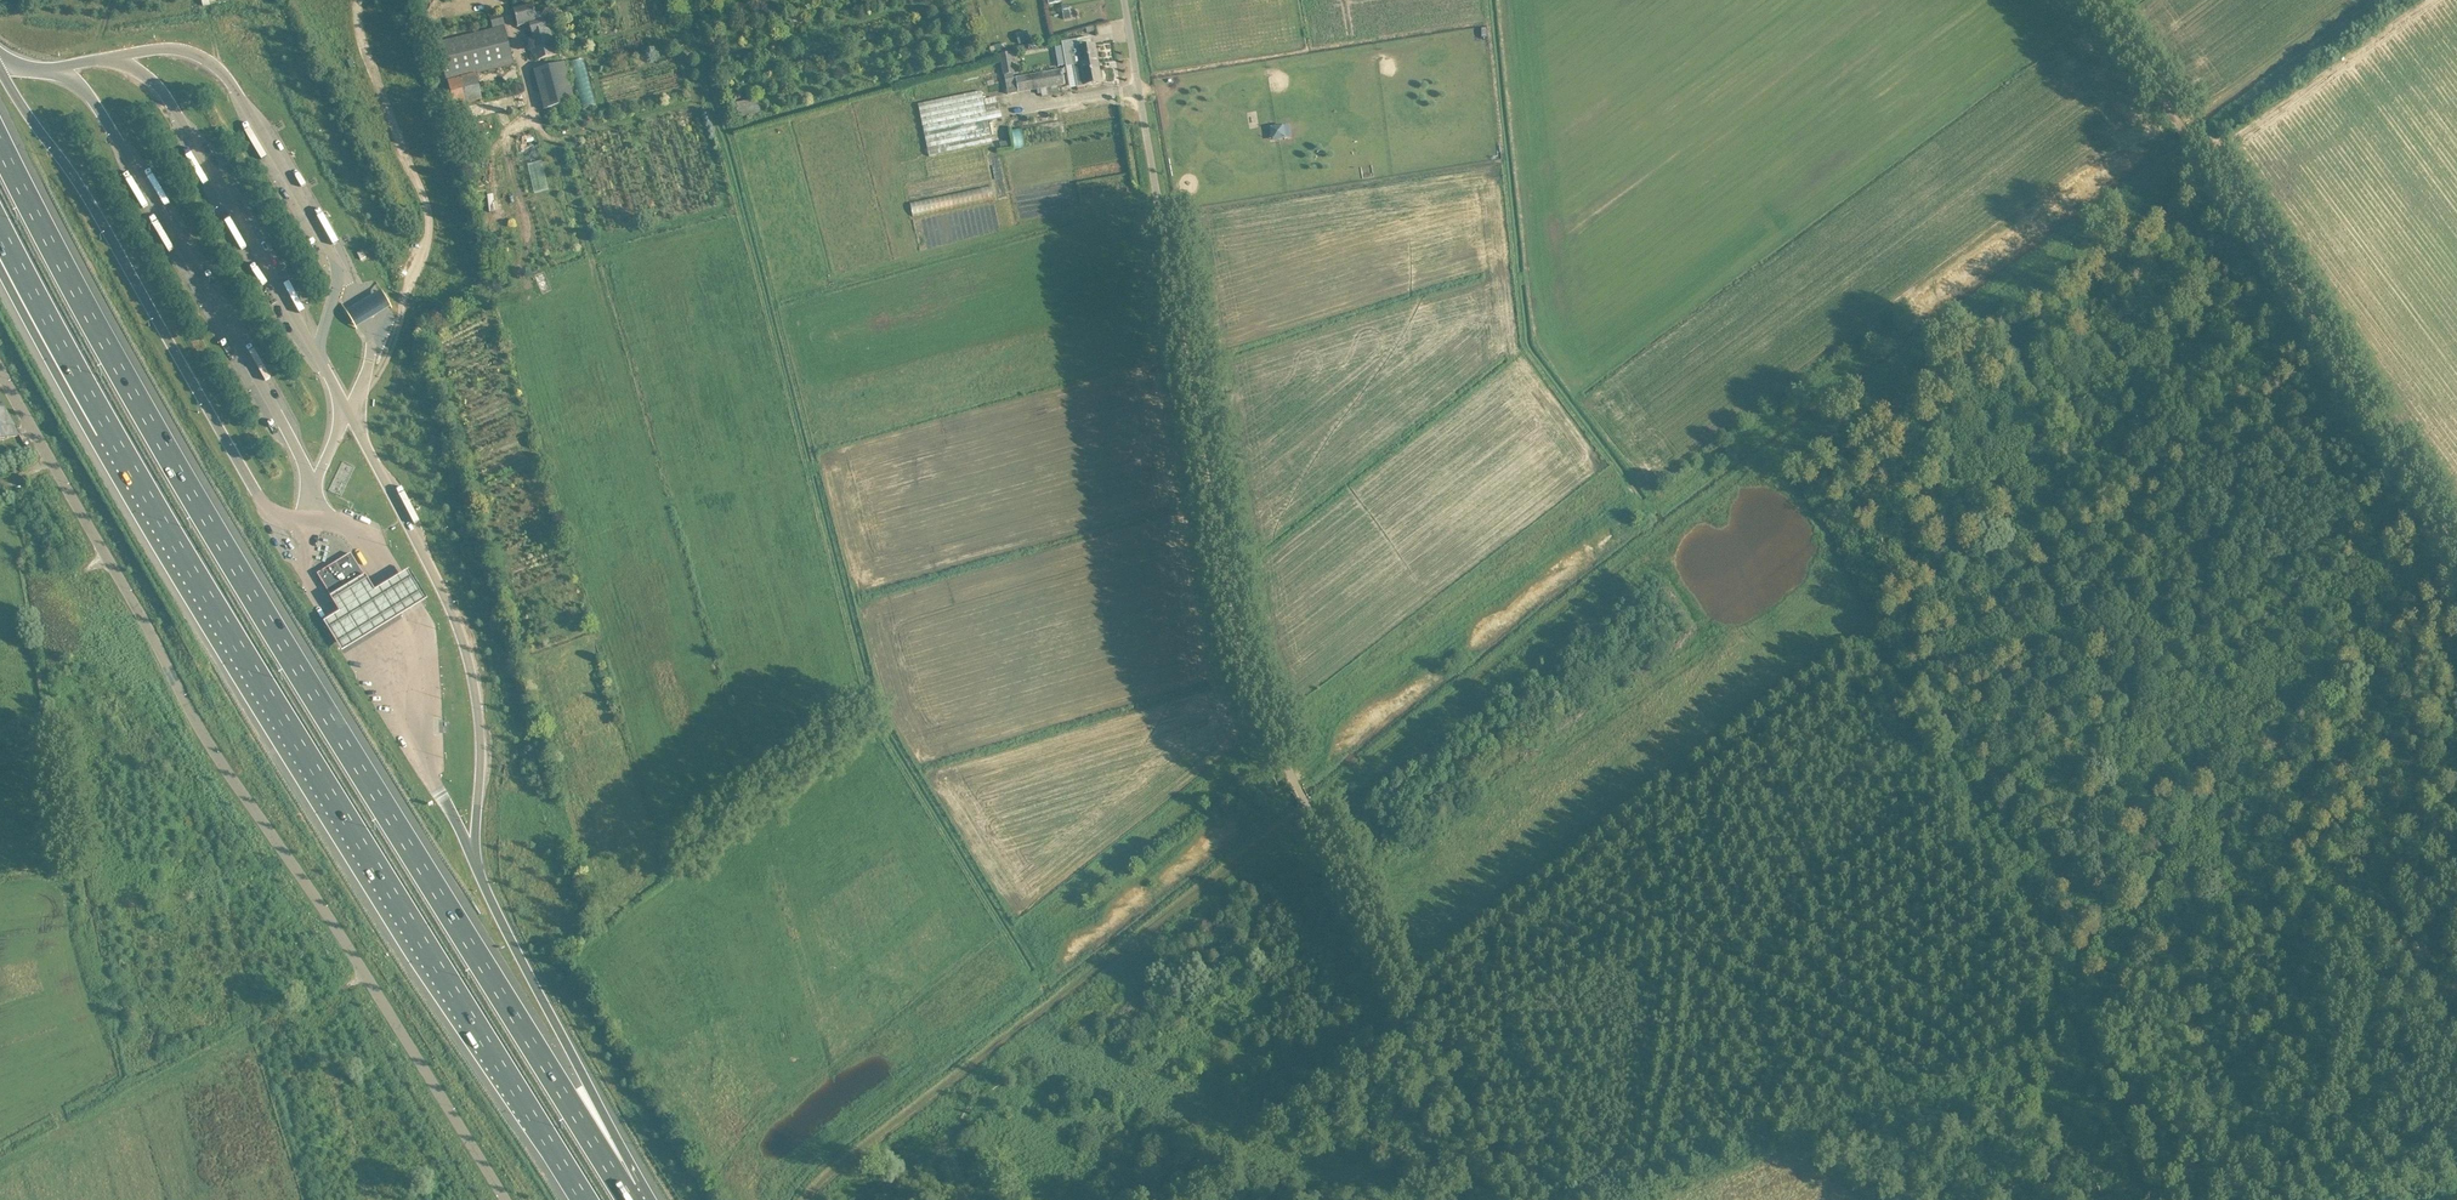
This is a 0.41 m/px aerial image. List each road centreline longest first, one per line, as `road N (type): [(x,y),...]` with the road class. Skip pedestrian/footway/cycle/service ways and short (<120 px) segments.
road 1 (unclassified): [(1521,1199),(1371,905),(1297,788),(1241,667),(1124,0)]
road 2 (motorway): [(628,1195),(164,448),(0,142)]
road 3 (unclassified): [(507,1199),(184,702),(0,370)]
road 4 (motorway): [(106,426),(587,1199)]
road 5 (track): [(2456,550),(2281,267),(2192,141)]
road 6 (motorway): [(628,1195),(588,1088),(477,863)]
road 7 (motorway): [(0,229),(106,426)]
road 8 (motorway): [(0,268),(27,320),(106,426)]
road 9 (track): [(2192,141),(2090,0)]

